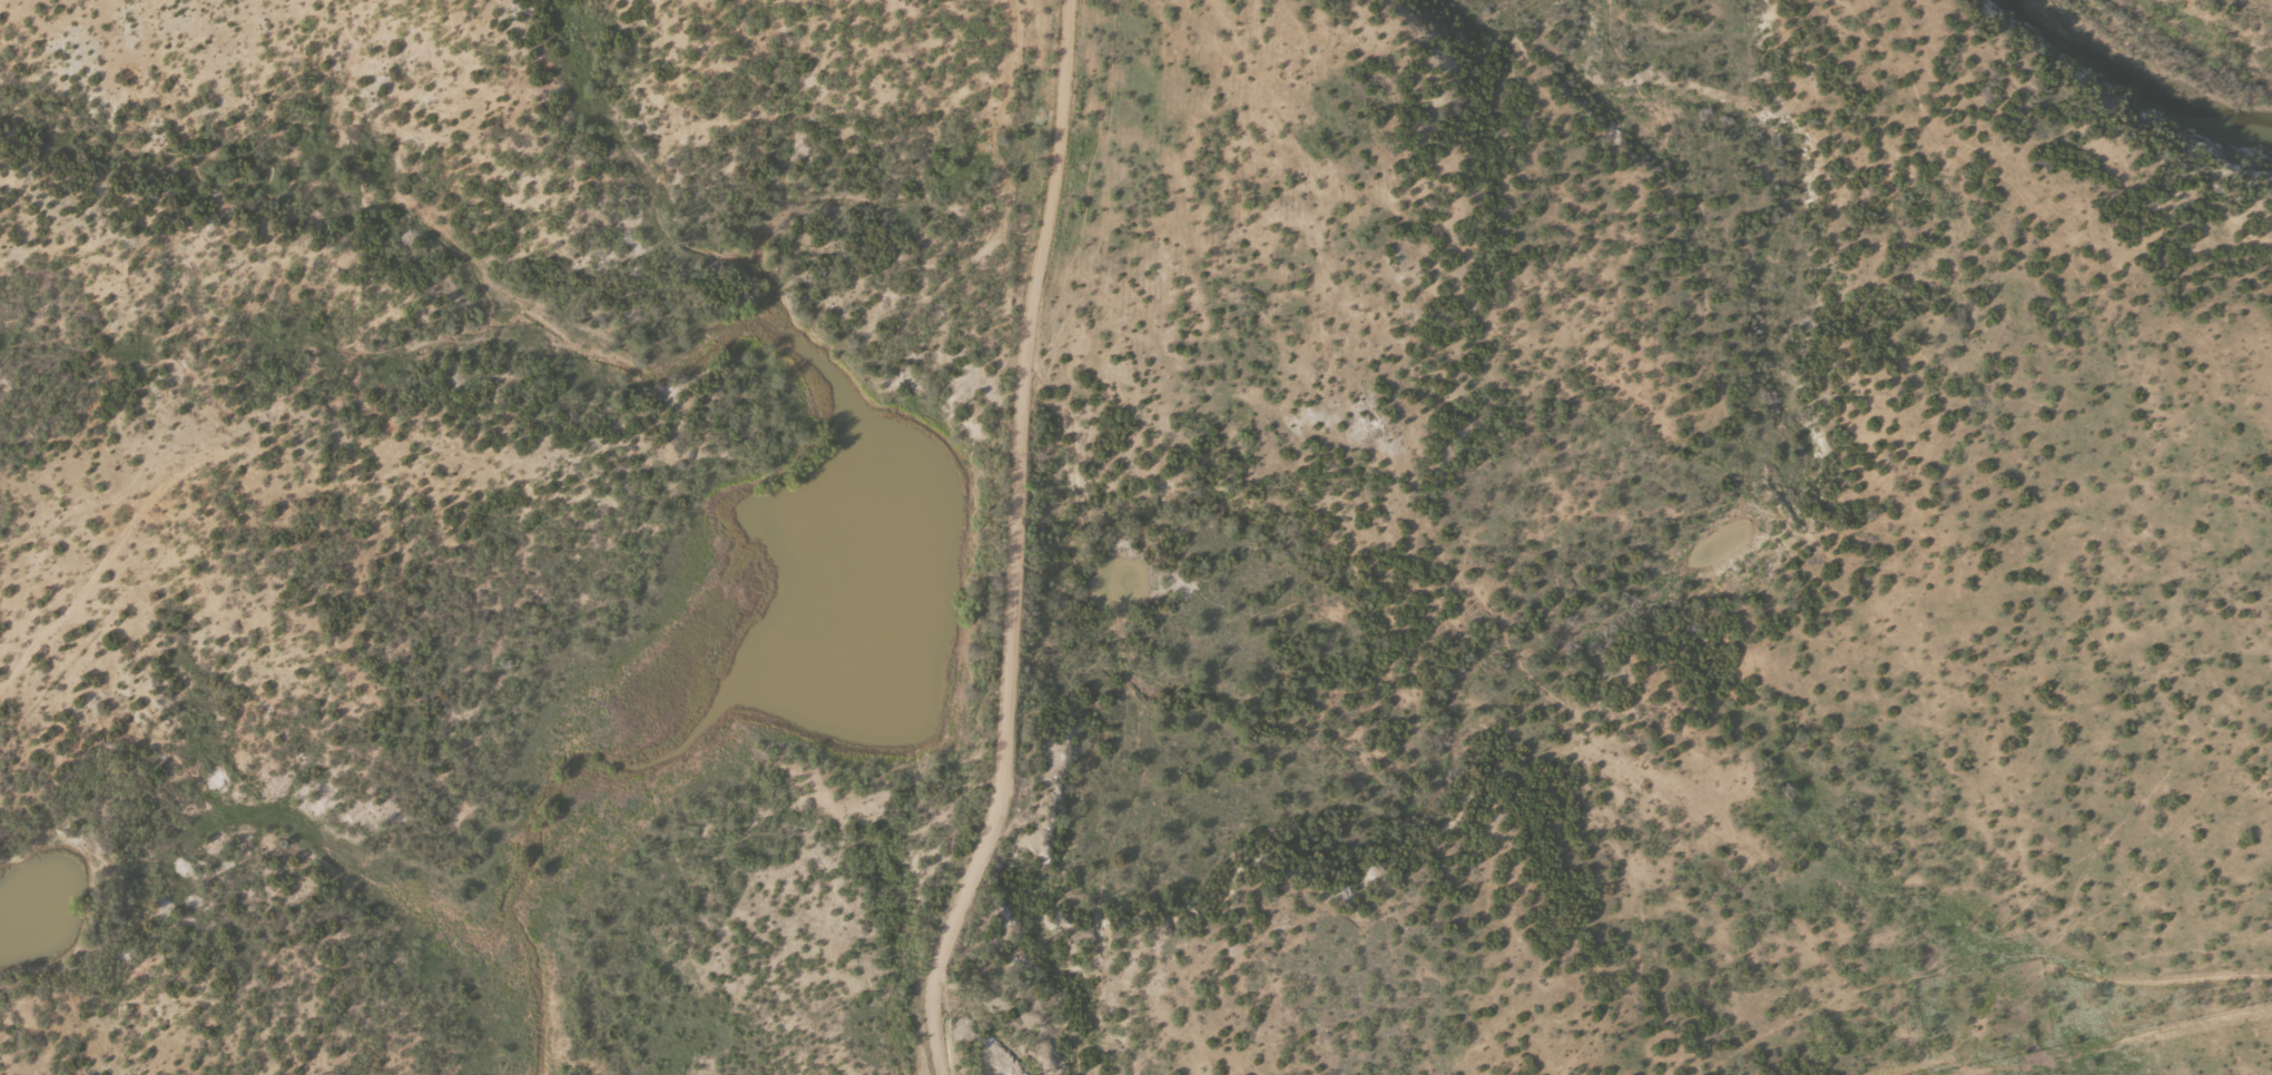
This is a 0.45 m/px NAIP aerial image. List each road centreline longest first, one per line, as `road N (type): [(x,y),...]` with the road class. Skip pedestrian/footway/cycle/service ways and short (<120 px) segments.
road 1 (residential): [(916,1074),(921,1004),(1024,712),(1012,446),(1052,142),(1060,0)]

